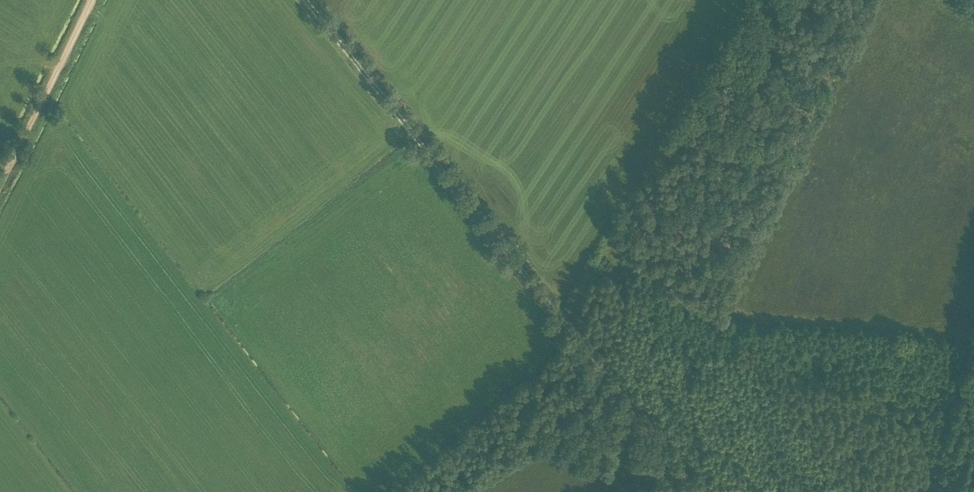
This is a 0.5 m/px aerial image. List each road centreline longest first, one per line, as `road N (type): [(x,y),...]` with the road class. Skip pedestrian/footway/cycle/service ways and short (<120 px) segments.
road 1 (track): [(308,0),(698,491)]
road 2 (track): [(0,179),(89,0)]

